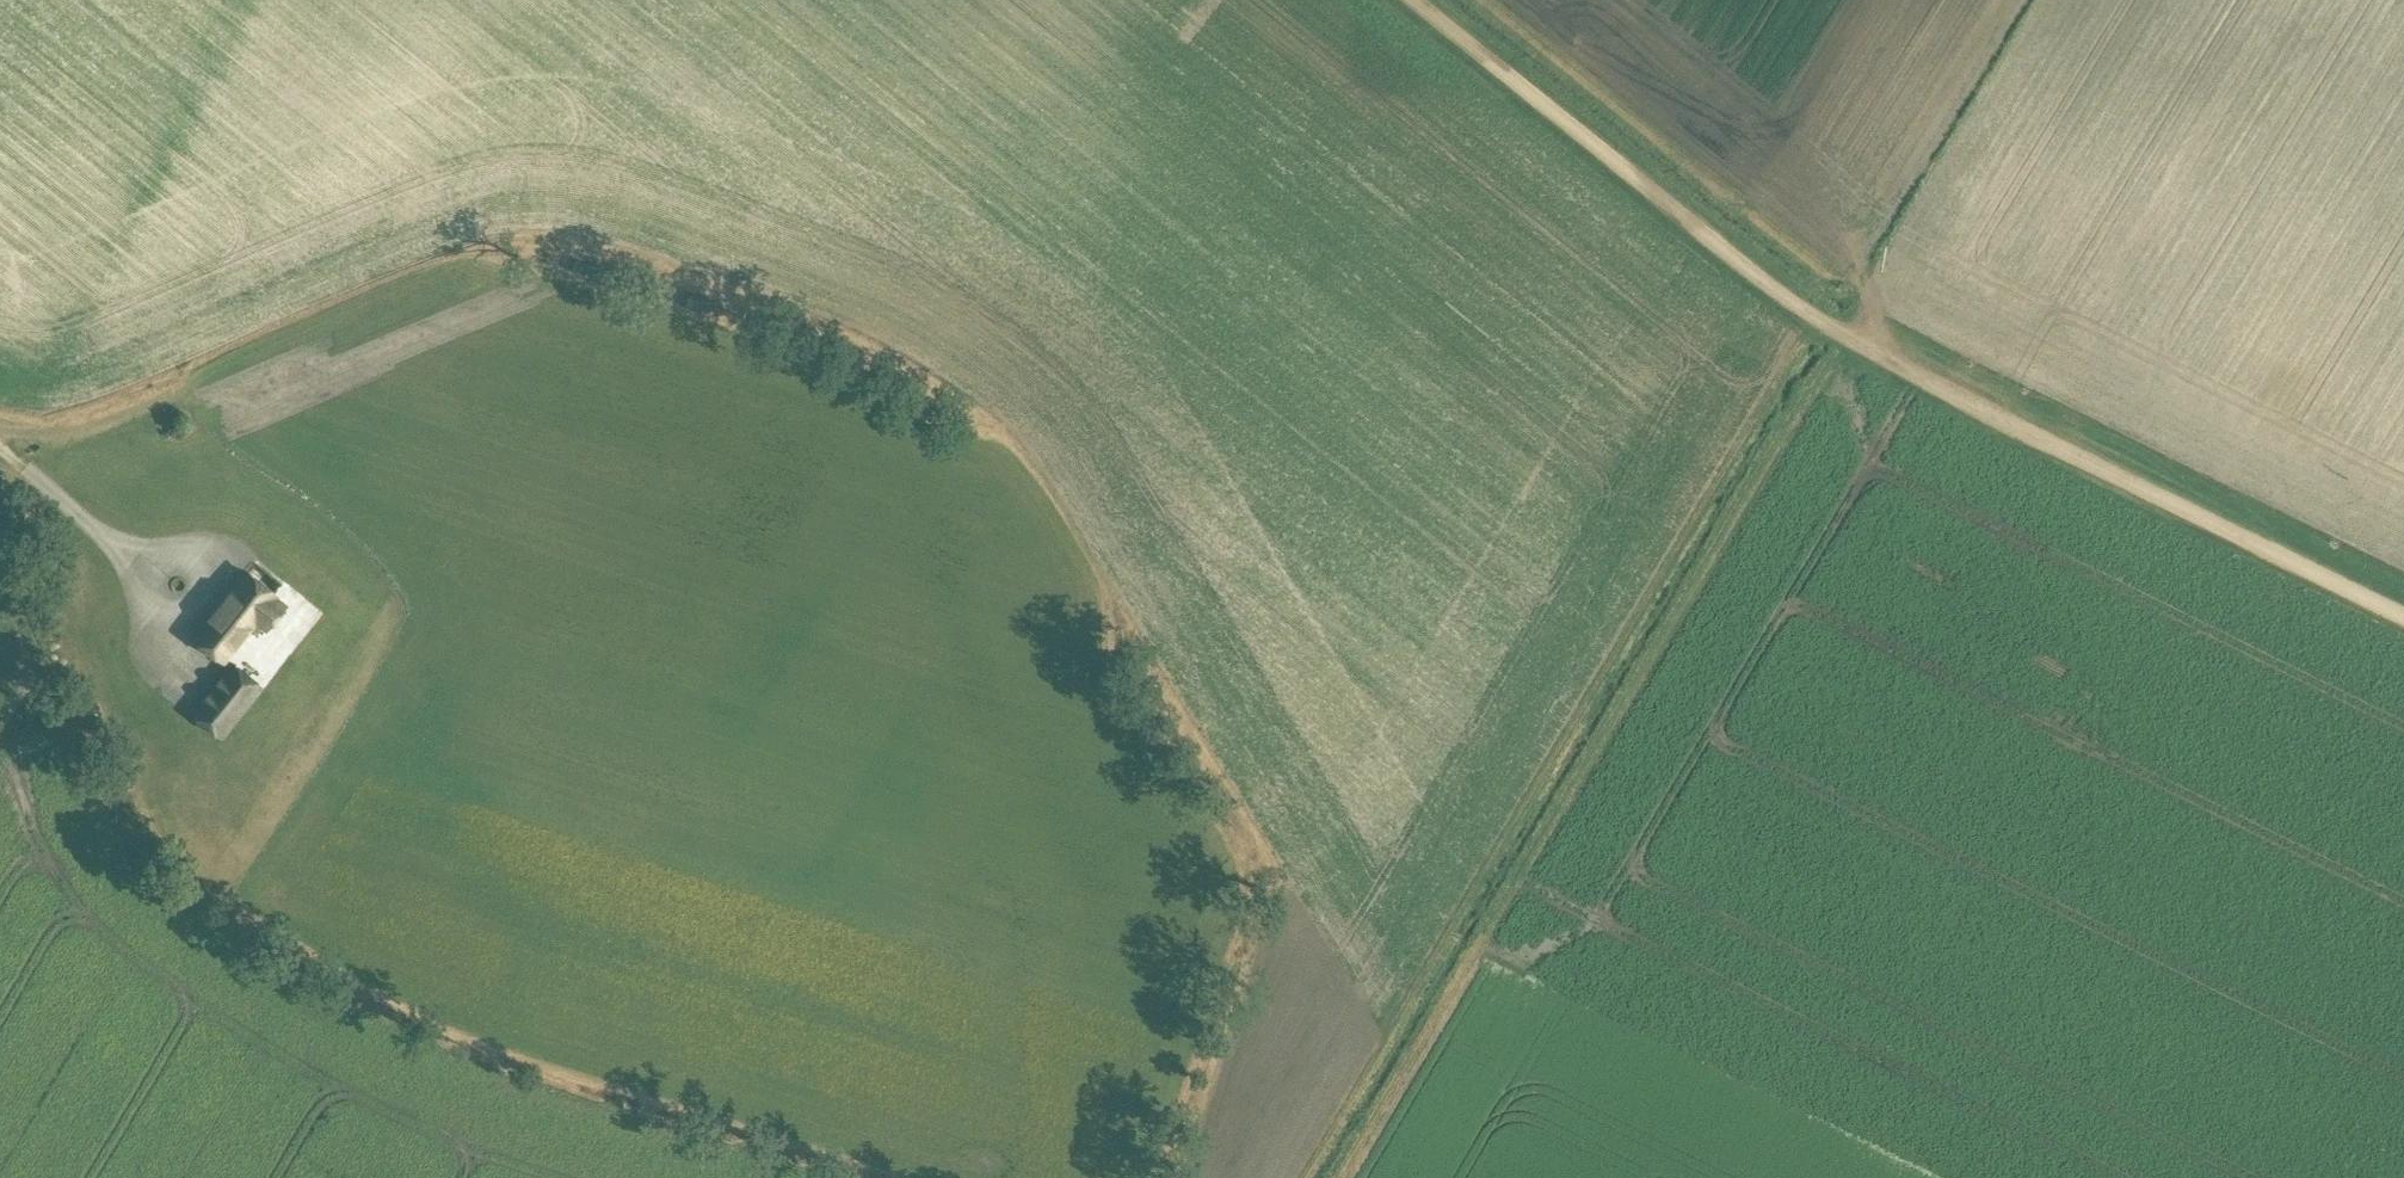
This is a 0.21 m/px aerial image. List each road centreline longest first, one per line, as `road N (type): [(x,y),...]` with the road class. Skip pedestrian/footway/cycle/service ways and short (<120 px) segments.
road 1 (track): [(1433,0),(1827,314),(1910,368),(2403,608)]

